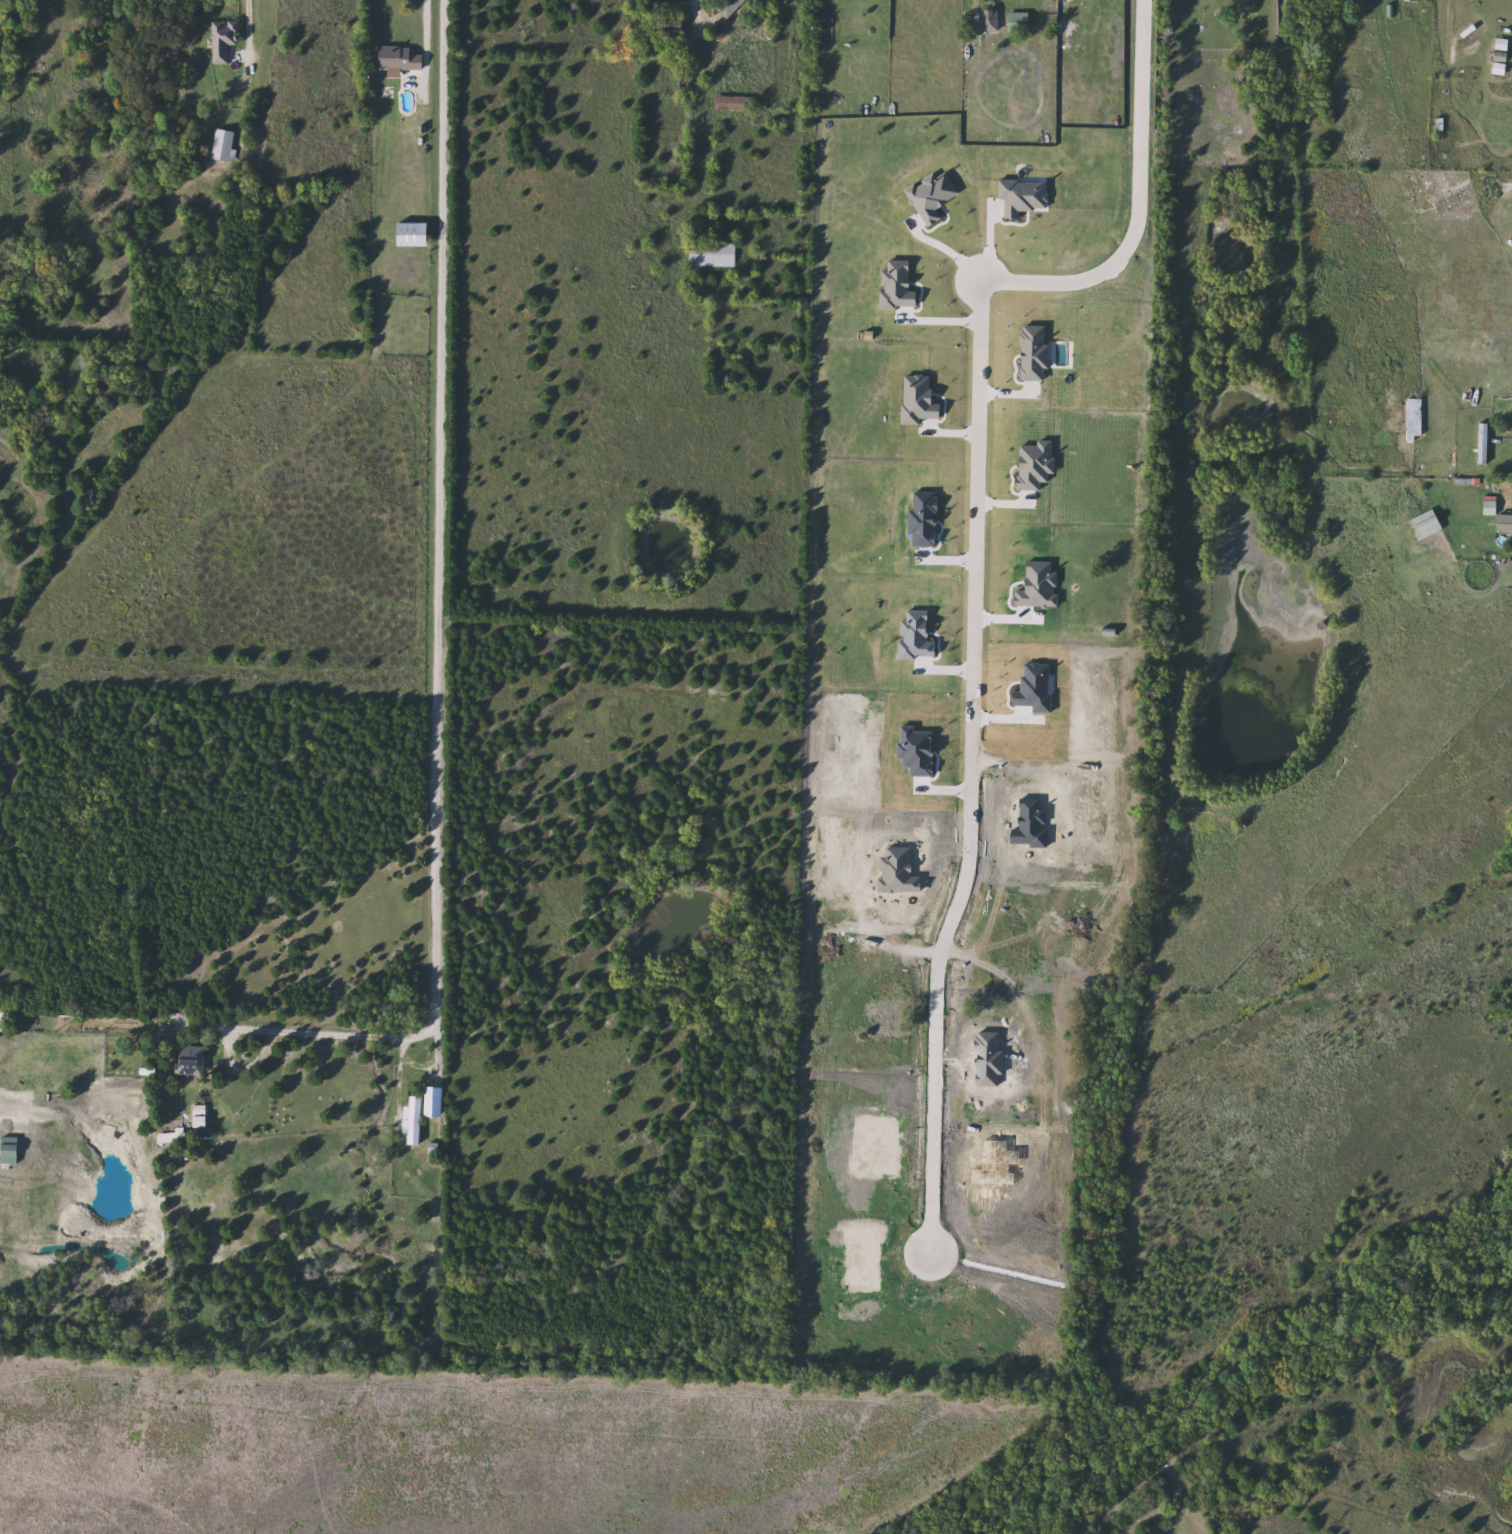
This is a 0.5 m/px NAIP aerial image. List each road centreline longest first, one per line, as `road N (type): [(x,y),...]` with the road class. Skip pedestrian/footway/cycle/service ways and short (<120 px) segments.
road 1 (residential): [(930,1252),(938,977),(962,900),(966,851),(976,295),(998,281),(1081,278),(1104,266),(1127,234),(1139,0)]

